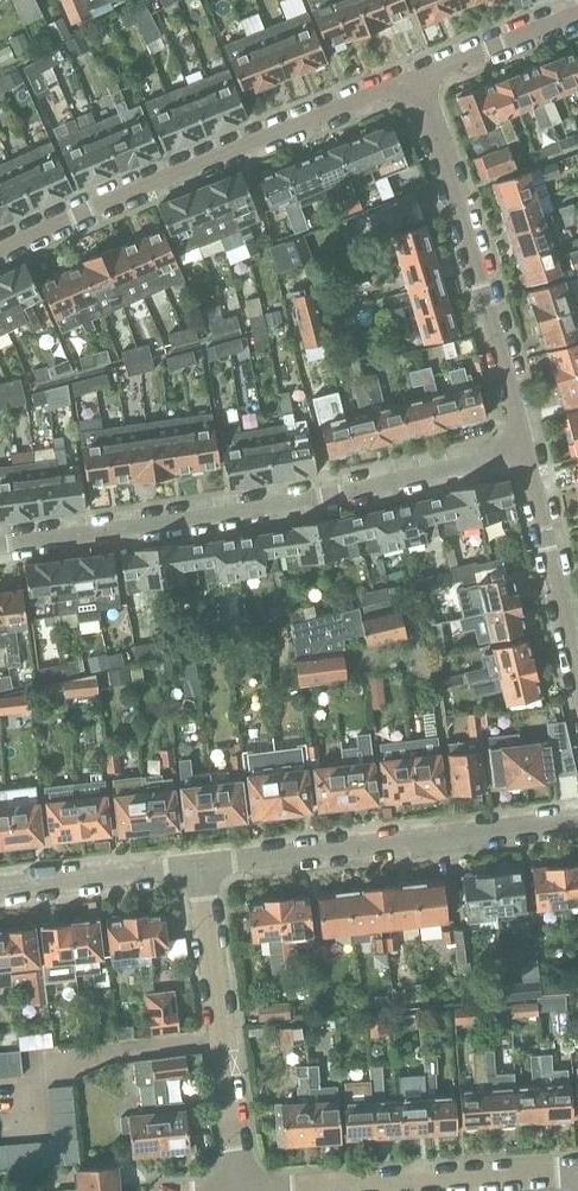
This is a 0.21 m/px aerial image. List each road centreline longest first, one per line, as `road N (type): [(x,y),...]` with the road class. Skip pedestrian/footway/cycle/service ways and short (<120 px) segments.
road 1 (residential): [(530,446),(331,495),(0,542)]
road 2 (residential): [(0,257),(423,80)]
road 3 (residential): [(423,80),(530,446)]
road 4 (residential): [(200,865),(577,825)]
road 5 (residential): [(244,1190),(200,865)]
road 6 (residential): [(334,1190),(577,1172)]
road 7 (residential): [(530,446),(577,671)]
road 8 (residential): [(200,865),(0,889)]
road 9 (residential): [(577,16),(423,80)]

